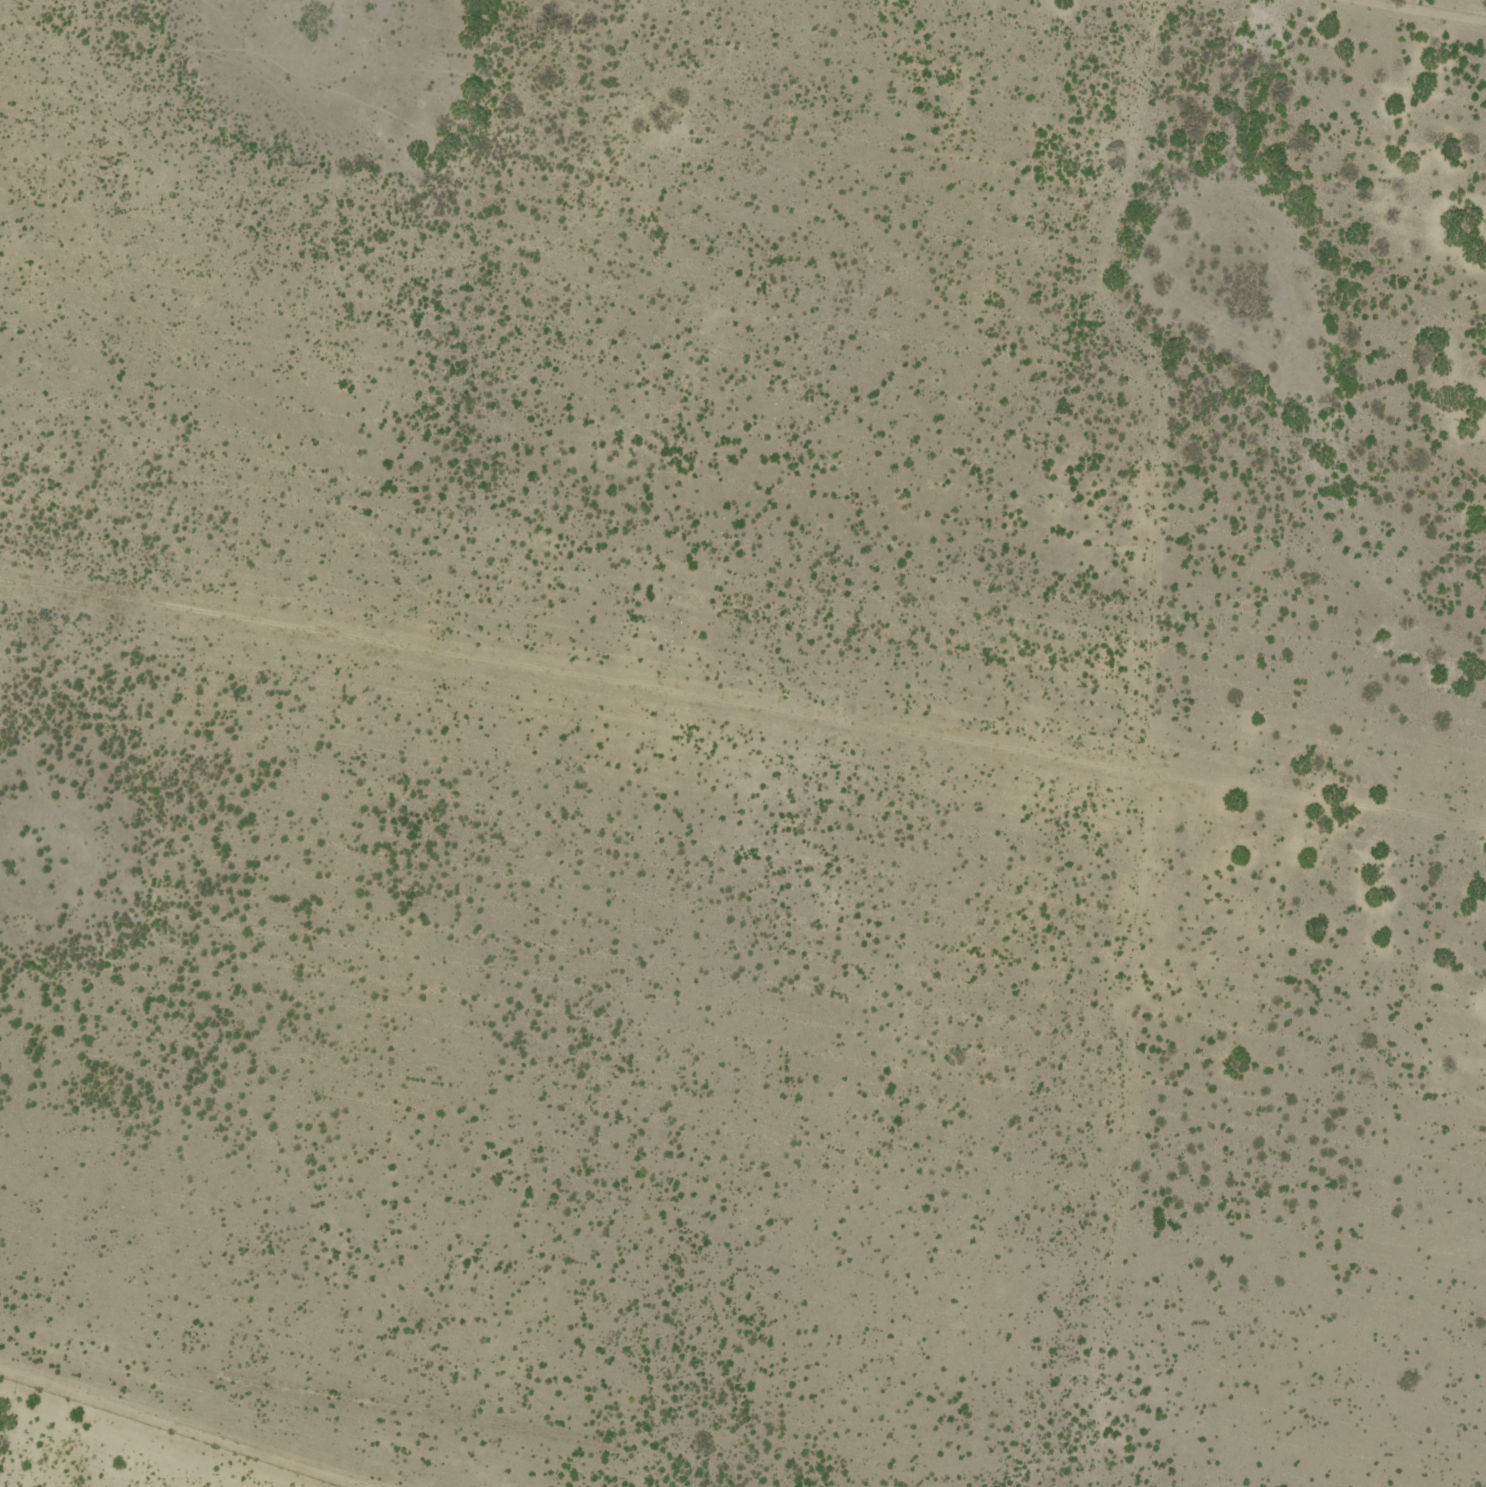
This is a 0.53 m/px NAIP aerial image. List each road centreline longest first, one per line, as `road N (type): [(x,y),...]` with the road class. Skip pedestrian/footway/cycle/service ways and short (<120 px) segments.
road 1 (residential): [(0,1367),(380,1486)]

